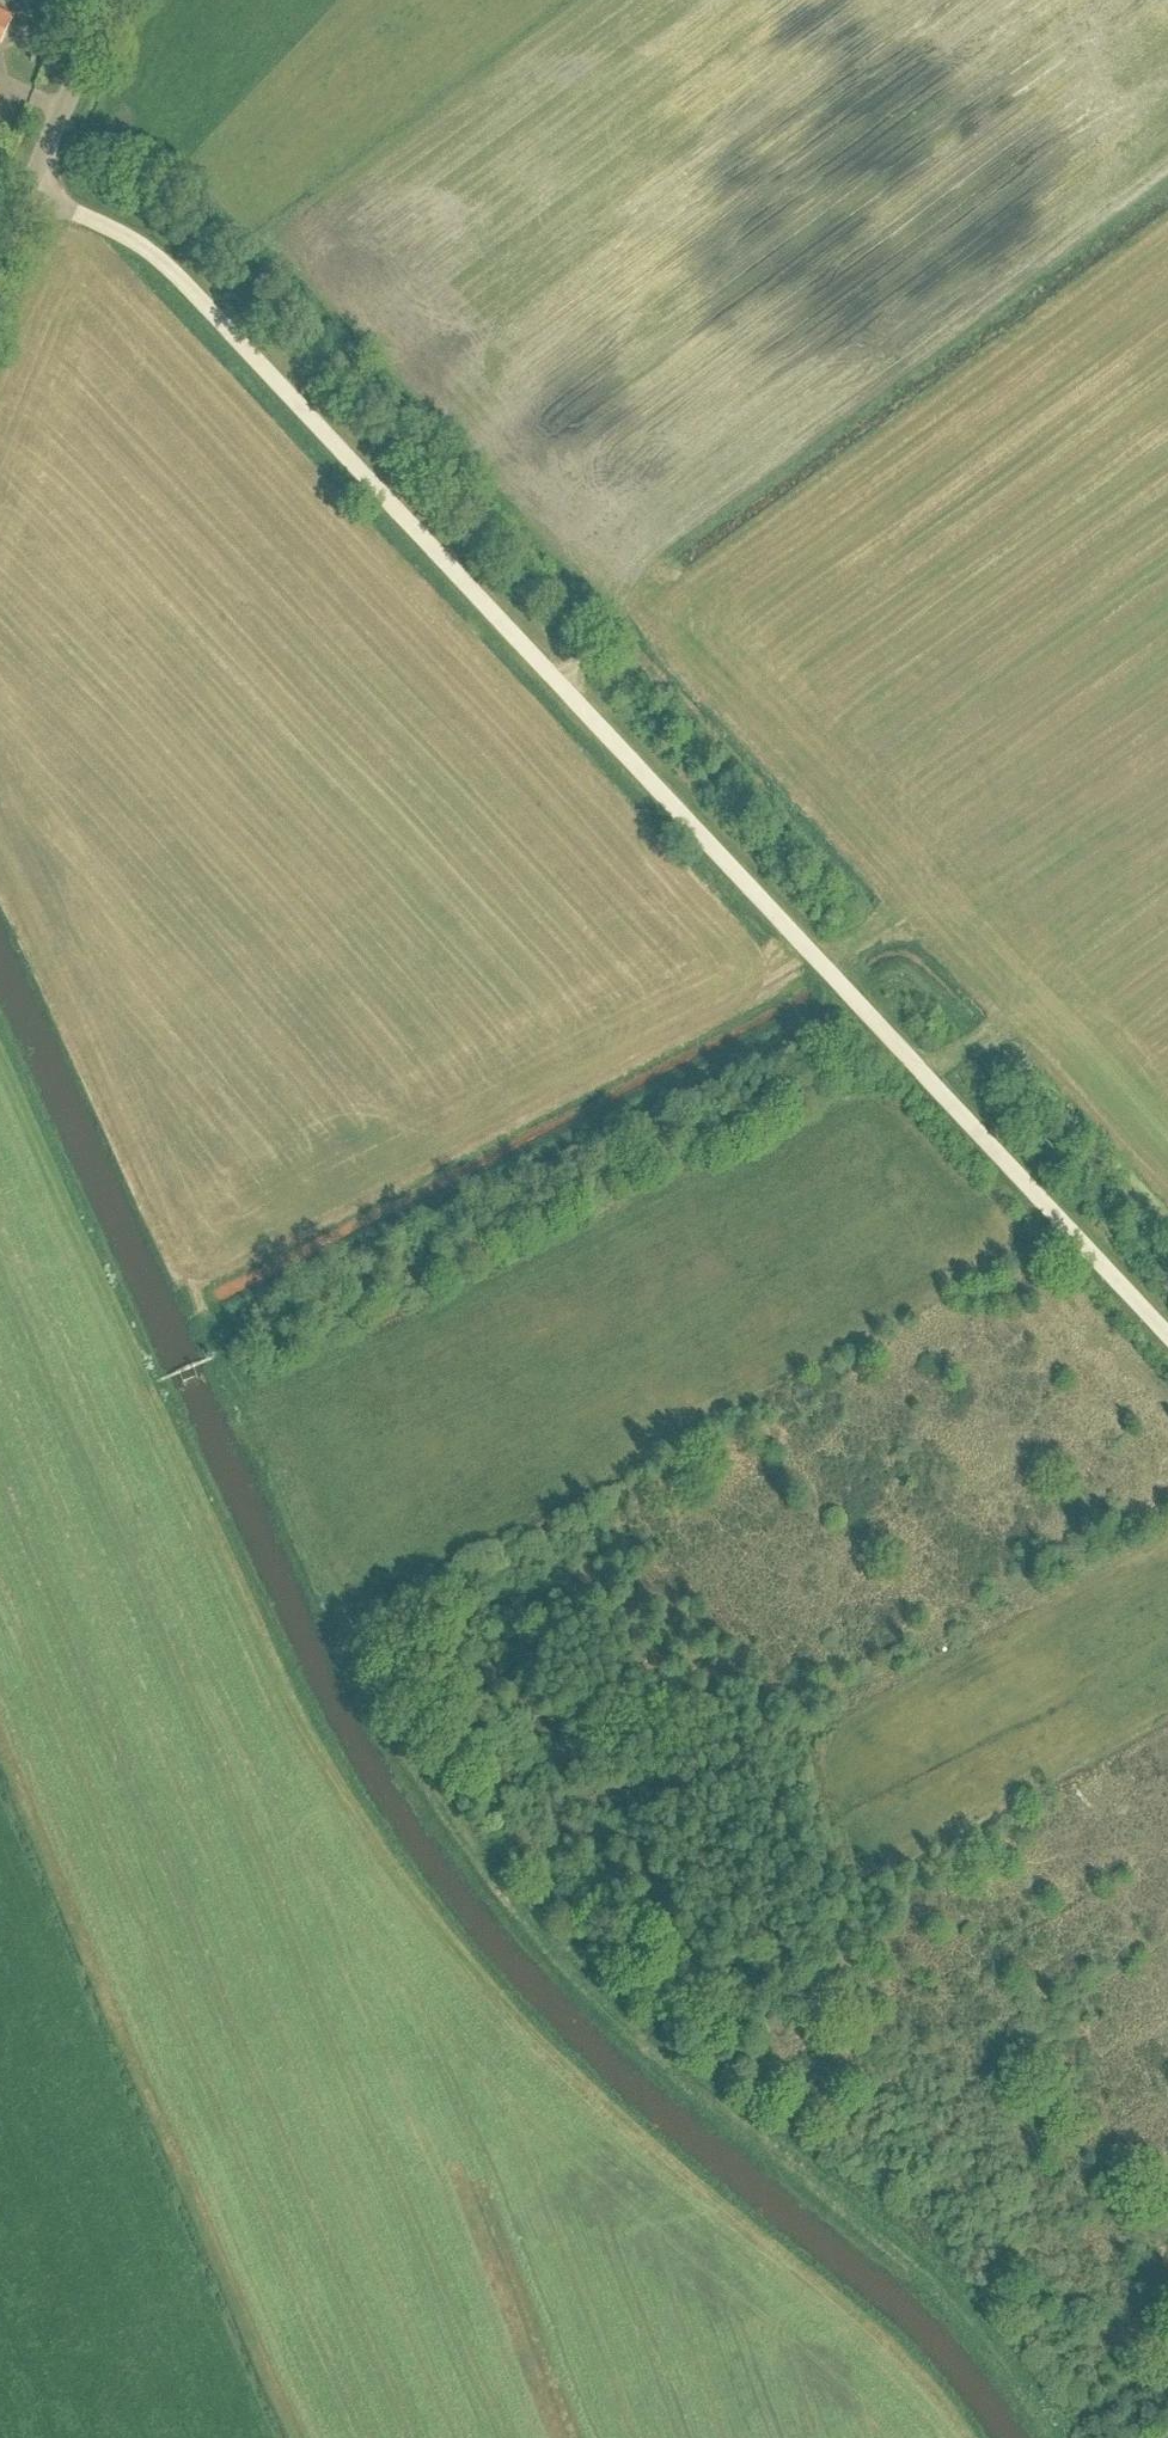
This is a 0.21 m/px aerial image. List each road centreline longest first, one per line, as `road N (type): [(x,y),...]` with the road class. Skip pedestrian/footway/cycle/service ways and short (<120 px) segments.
road 1 (unclassified): [(1167,1336),(192,294),(110,228),(27,190)]
road 2 (tertiary): [(27,190),(111,0)]

